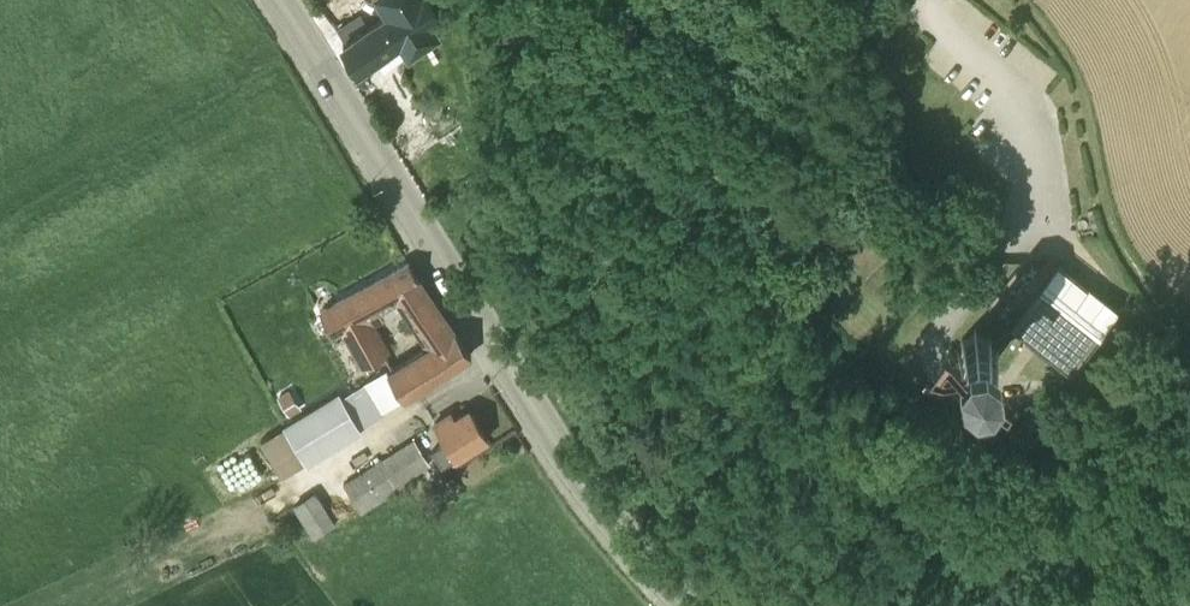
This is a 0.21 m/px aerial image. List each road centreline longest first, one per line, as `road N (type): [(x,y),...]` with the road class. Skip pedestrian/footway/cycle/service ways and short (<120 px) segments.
road 1 (tertiary): [(693,605),(559,446),(279,0)]
road 2 (track): [(1023,211),(1012,241),(947,320),(935,348),(938,370),(973,402),(1014,400)]
road 3 (track): [(923,0),(1023,211)]

